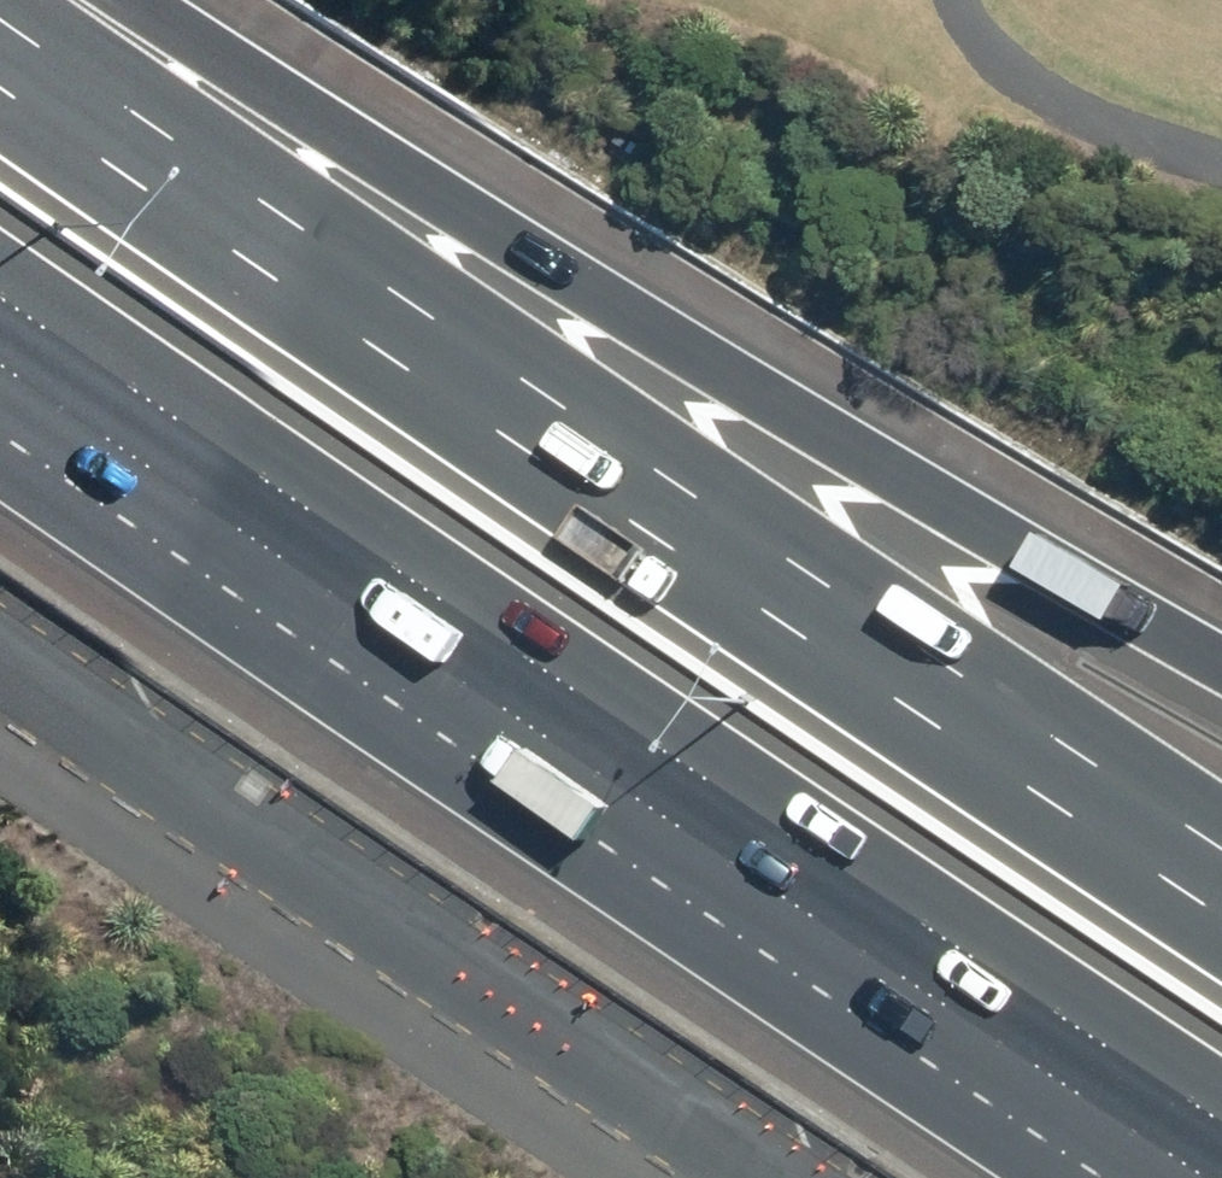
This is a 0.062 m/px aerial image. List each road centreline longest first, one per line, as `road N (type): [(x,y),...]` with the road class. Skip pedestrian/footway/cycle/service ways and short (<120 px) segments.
road 1 (motorway): [(1221,1121),(0,293)]
road 2 (motorway): [(0,83),(401,365),(1221,908)]
road 3 (motorway): [(131,0),(1032,550),(1221,656)]
road 4 (unclassified): [(762,1177),(0,682)]

